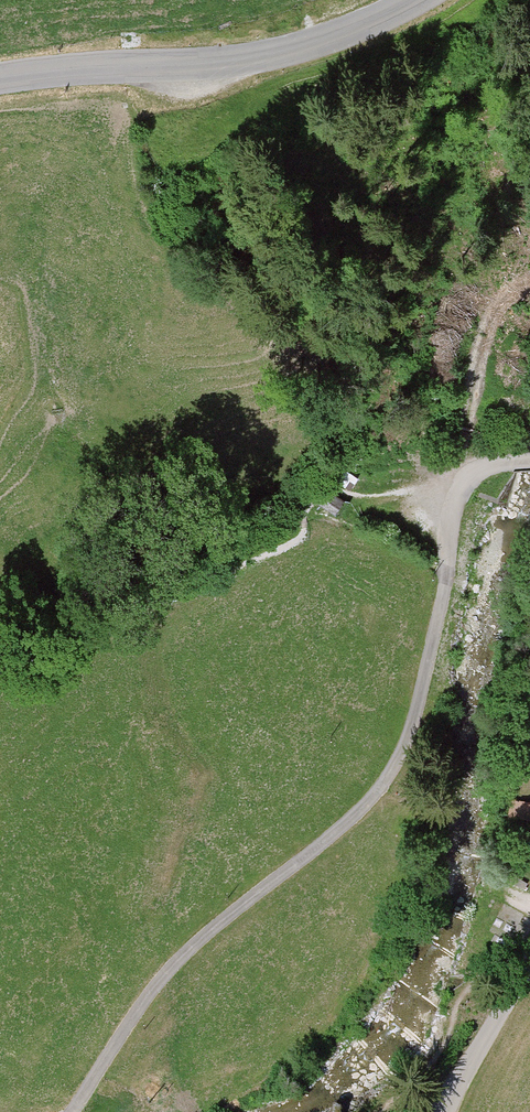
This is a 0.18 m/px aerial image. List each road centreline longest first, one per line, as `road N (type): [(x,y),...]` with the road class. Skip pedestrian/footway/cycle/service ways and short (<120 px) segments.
road 1 (residential): [(74,1111),(186,957),(361,821),(409,750),(430,685),(458,494),(469,475),(529,461)]
road 2 (tertiary): [(0,83),(295,55),(409,0)]
road 3 (residential): [(450,1111),(529,973)]

